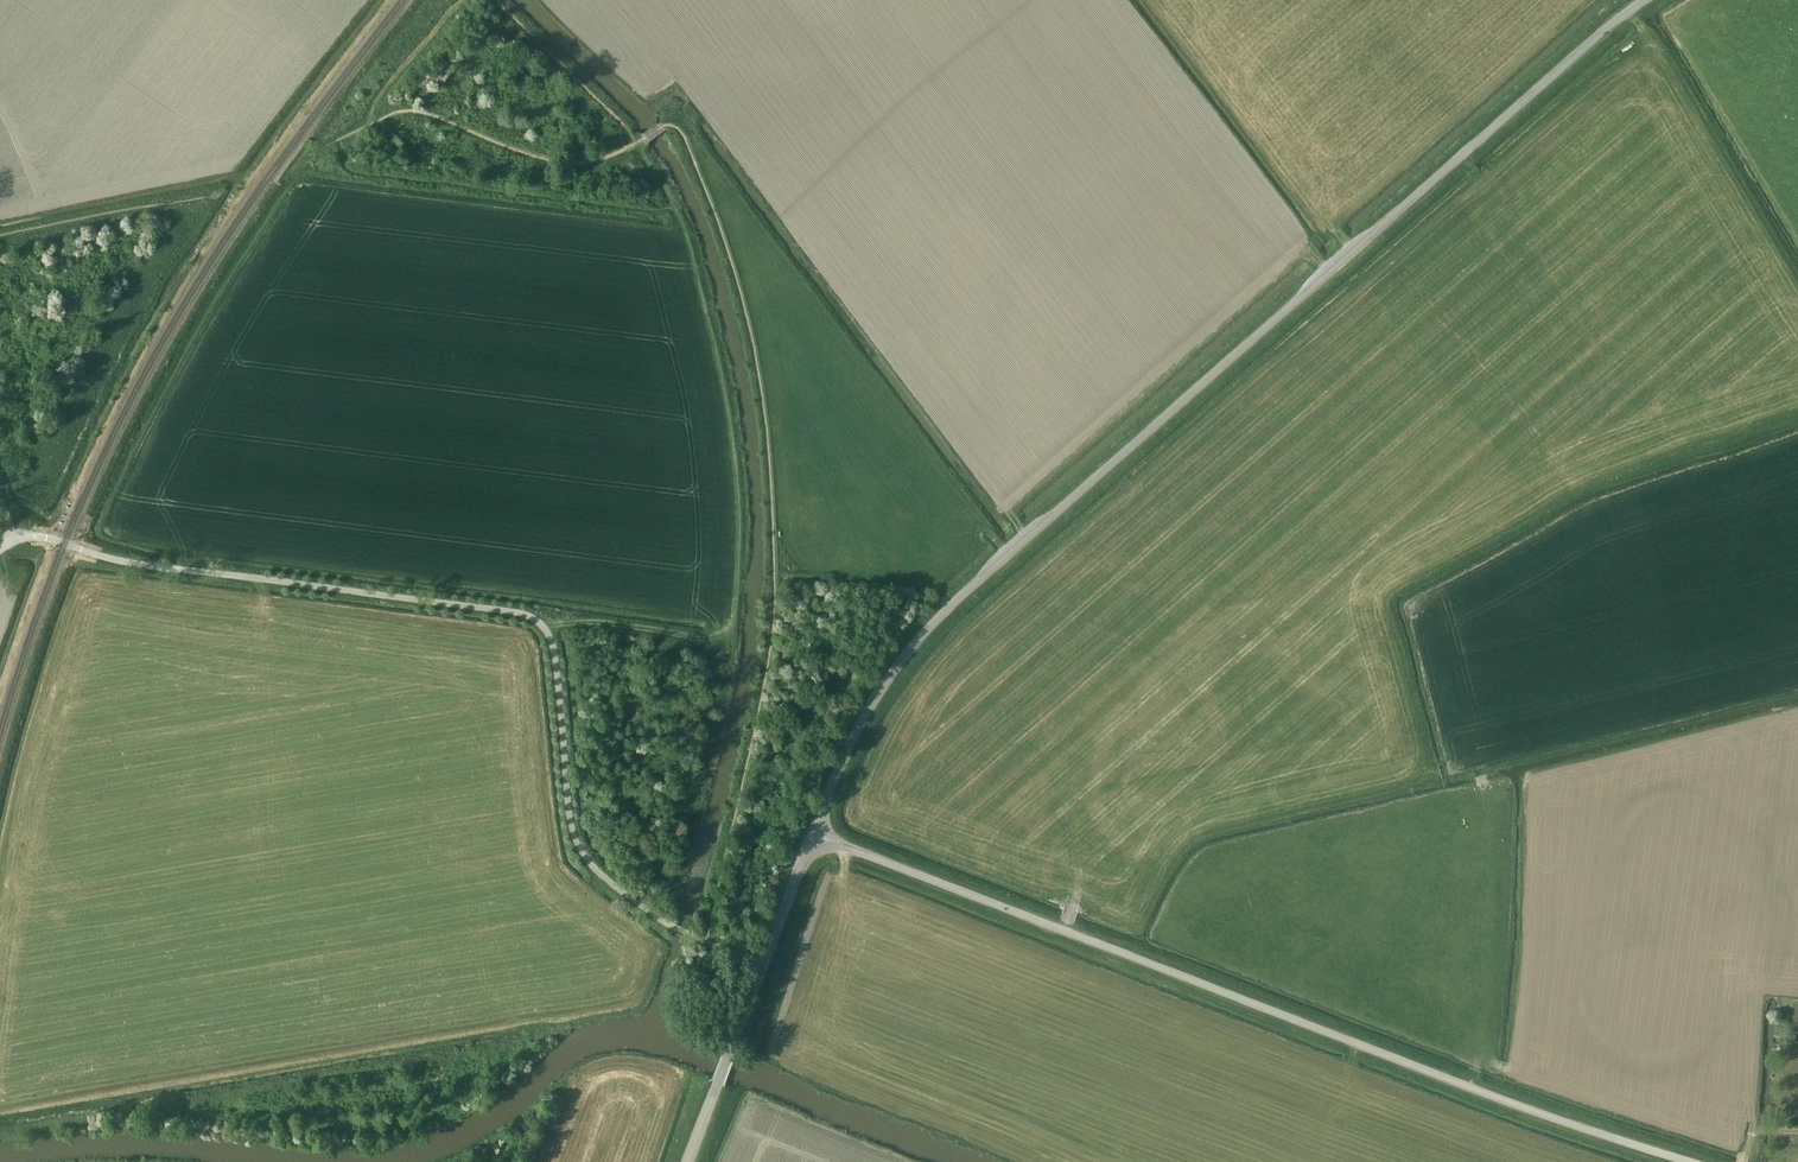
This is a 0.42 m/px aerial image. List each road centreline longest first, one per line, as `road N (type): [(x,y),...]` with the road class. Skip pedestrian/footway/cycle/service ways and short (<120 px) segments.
road 1 (unclassified): [(811,835),(881,688),(939,618),(1570,64),(1665,0)]
road 2 (unclassified): [(1695,1161),(1505,1103),(811,835)]
road 3 (unclassified): [(688,1161),(811,835)]
road 4 (track): [(724,640),(572,619),(547,633)]

